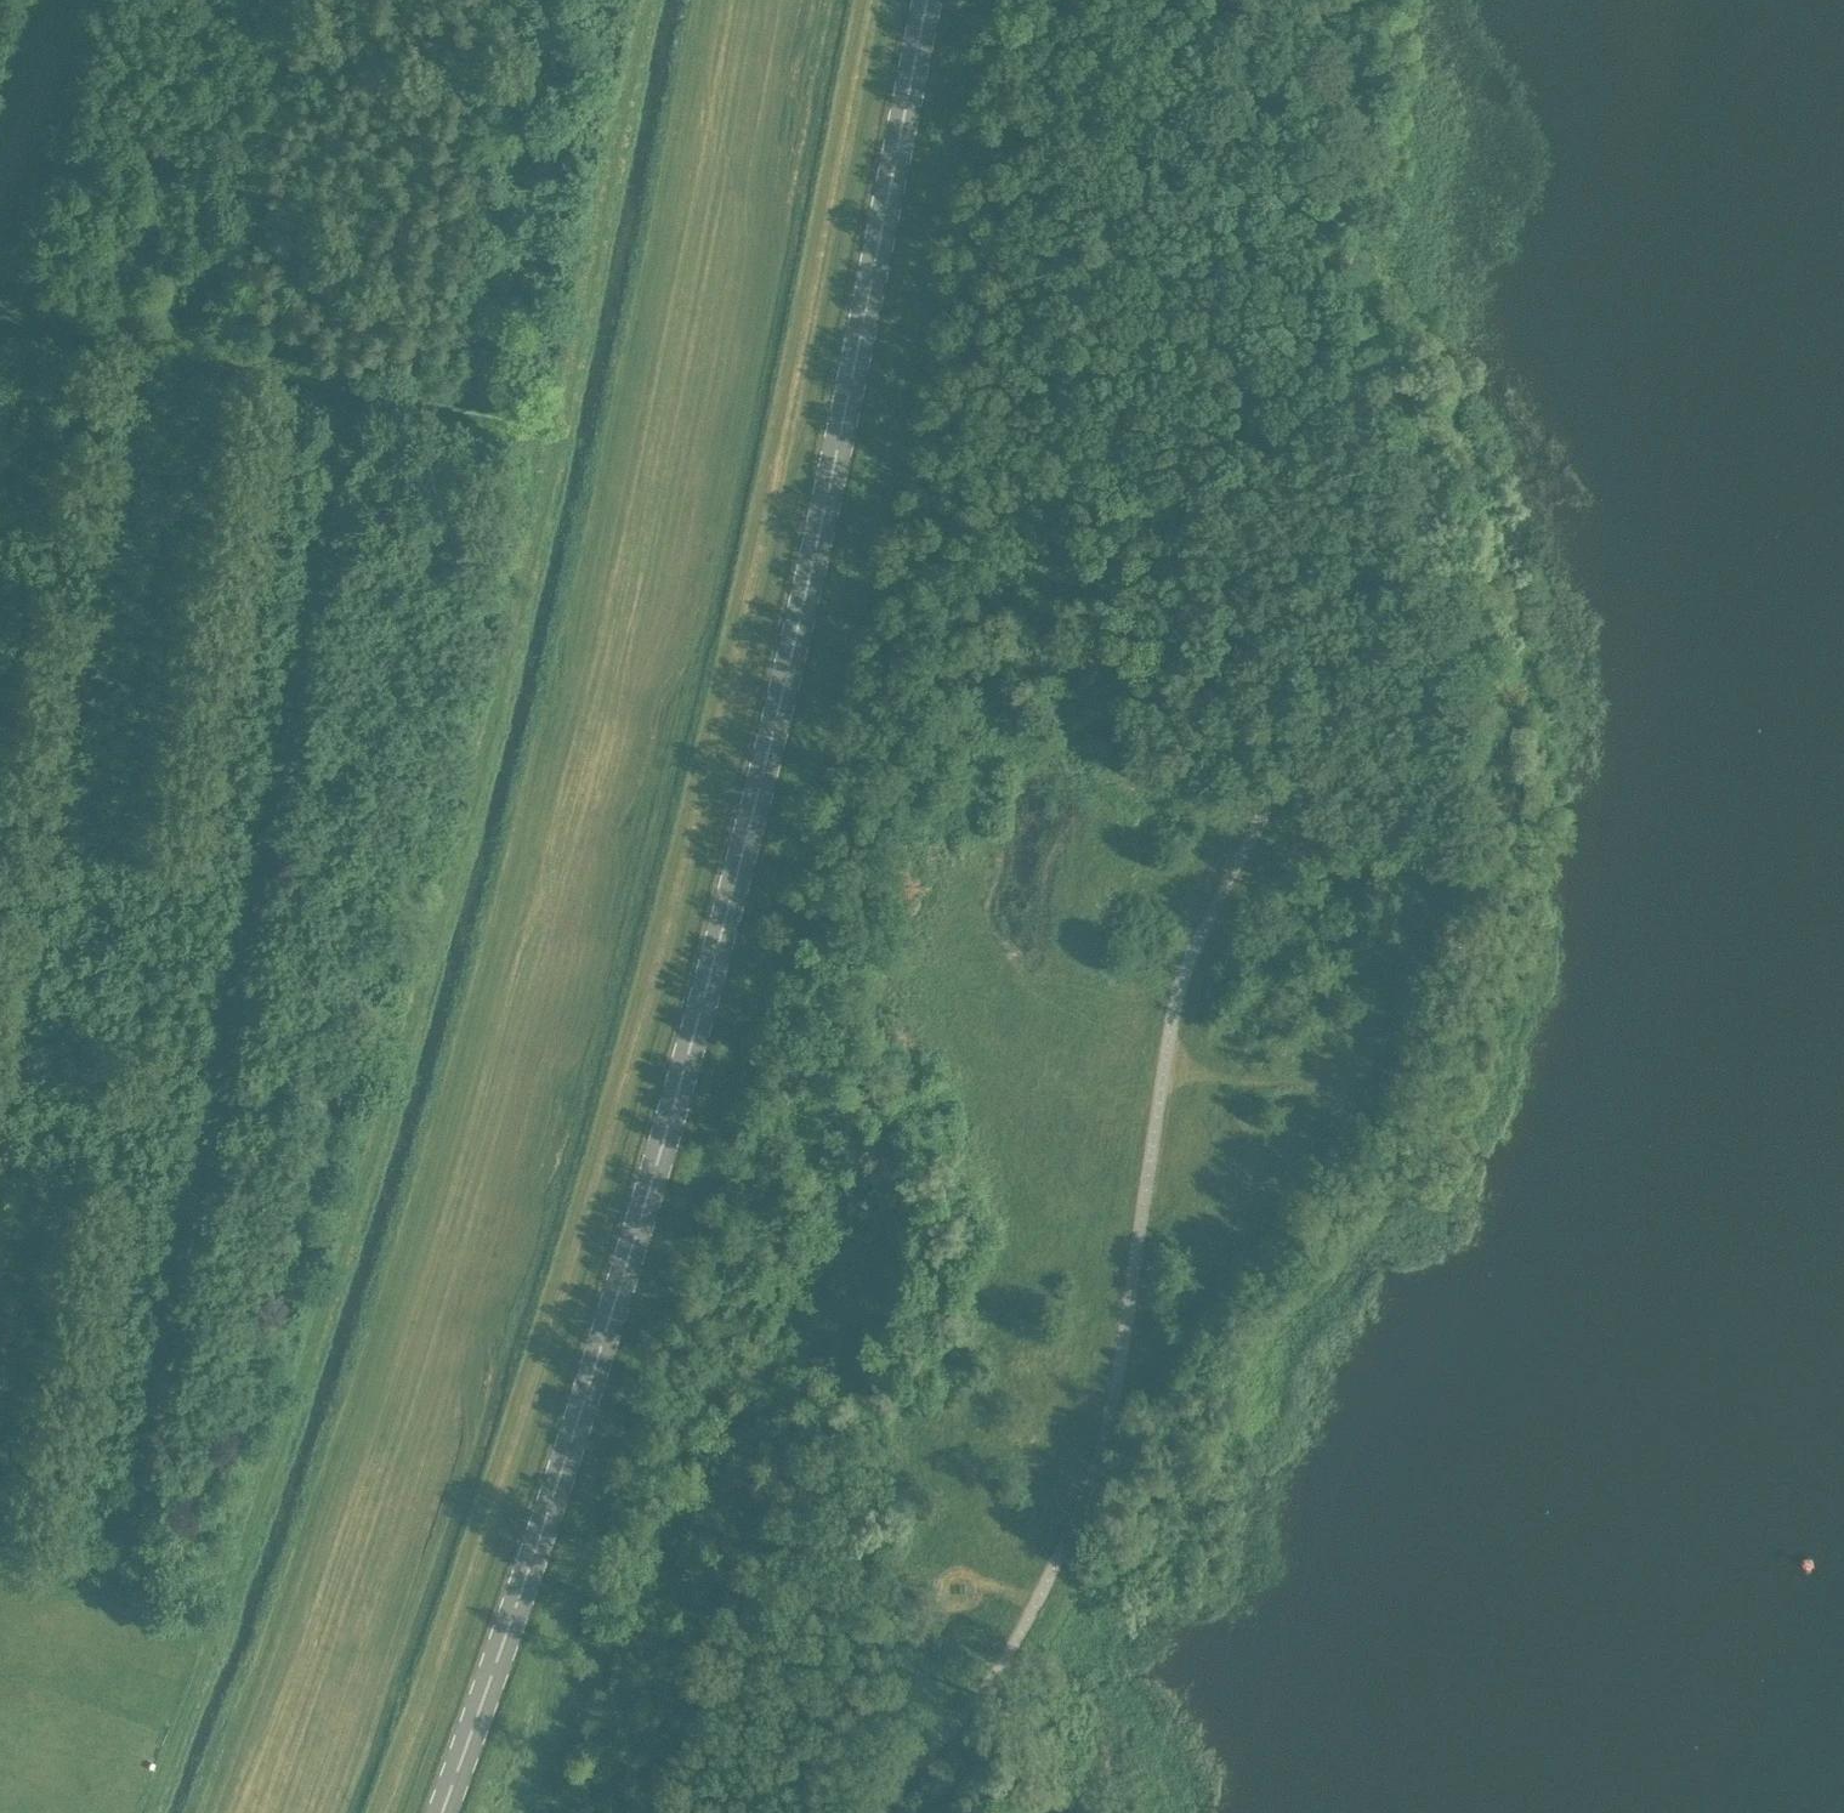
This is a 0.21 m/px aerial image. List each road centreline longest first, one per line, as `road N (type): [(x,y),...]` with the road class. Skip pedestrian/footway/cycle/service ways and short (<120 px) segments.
road 1 (track): [(143,1812),(209,1649),(367,1173),(490,725),(644,0)]
road 2 (primary): [(440,1812),(540,1537),(699,1018),(803,602),(927,0)]
road 3 (track): [(0,338),(554,446)]
road 4 (track): [(209,1649),(0,1560)]
road 5 (track): [(0,185),(72,0)]

